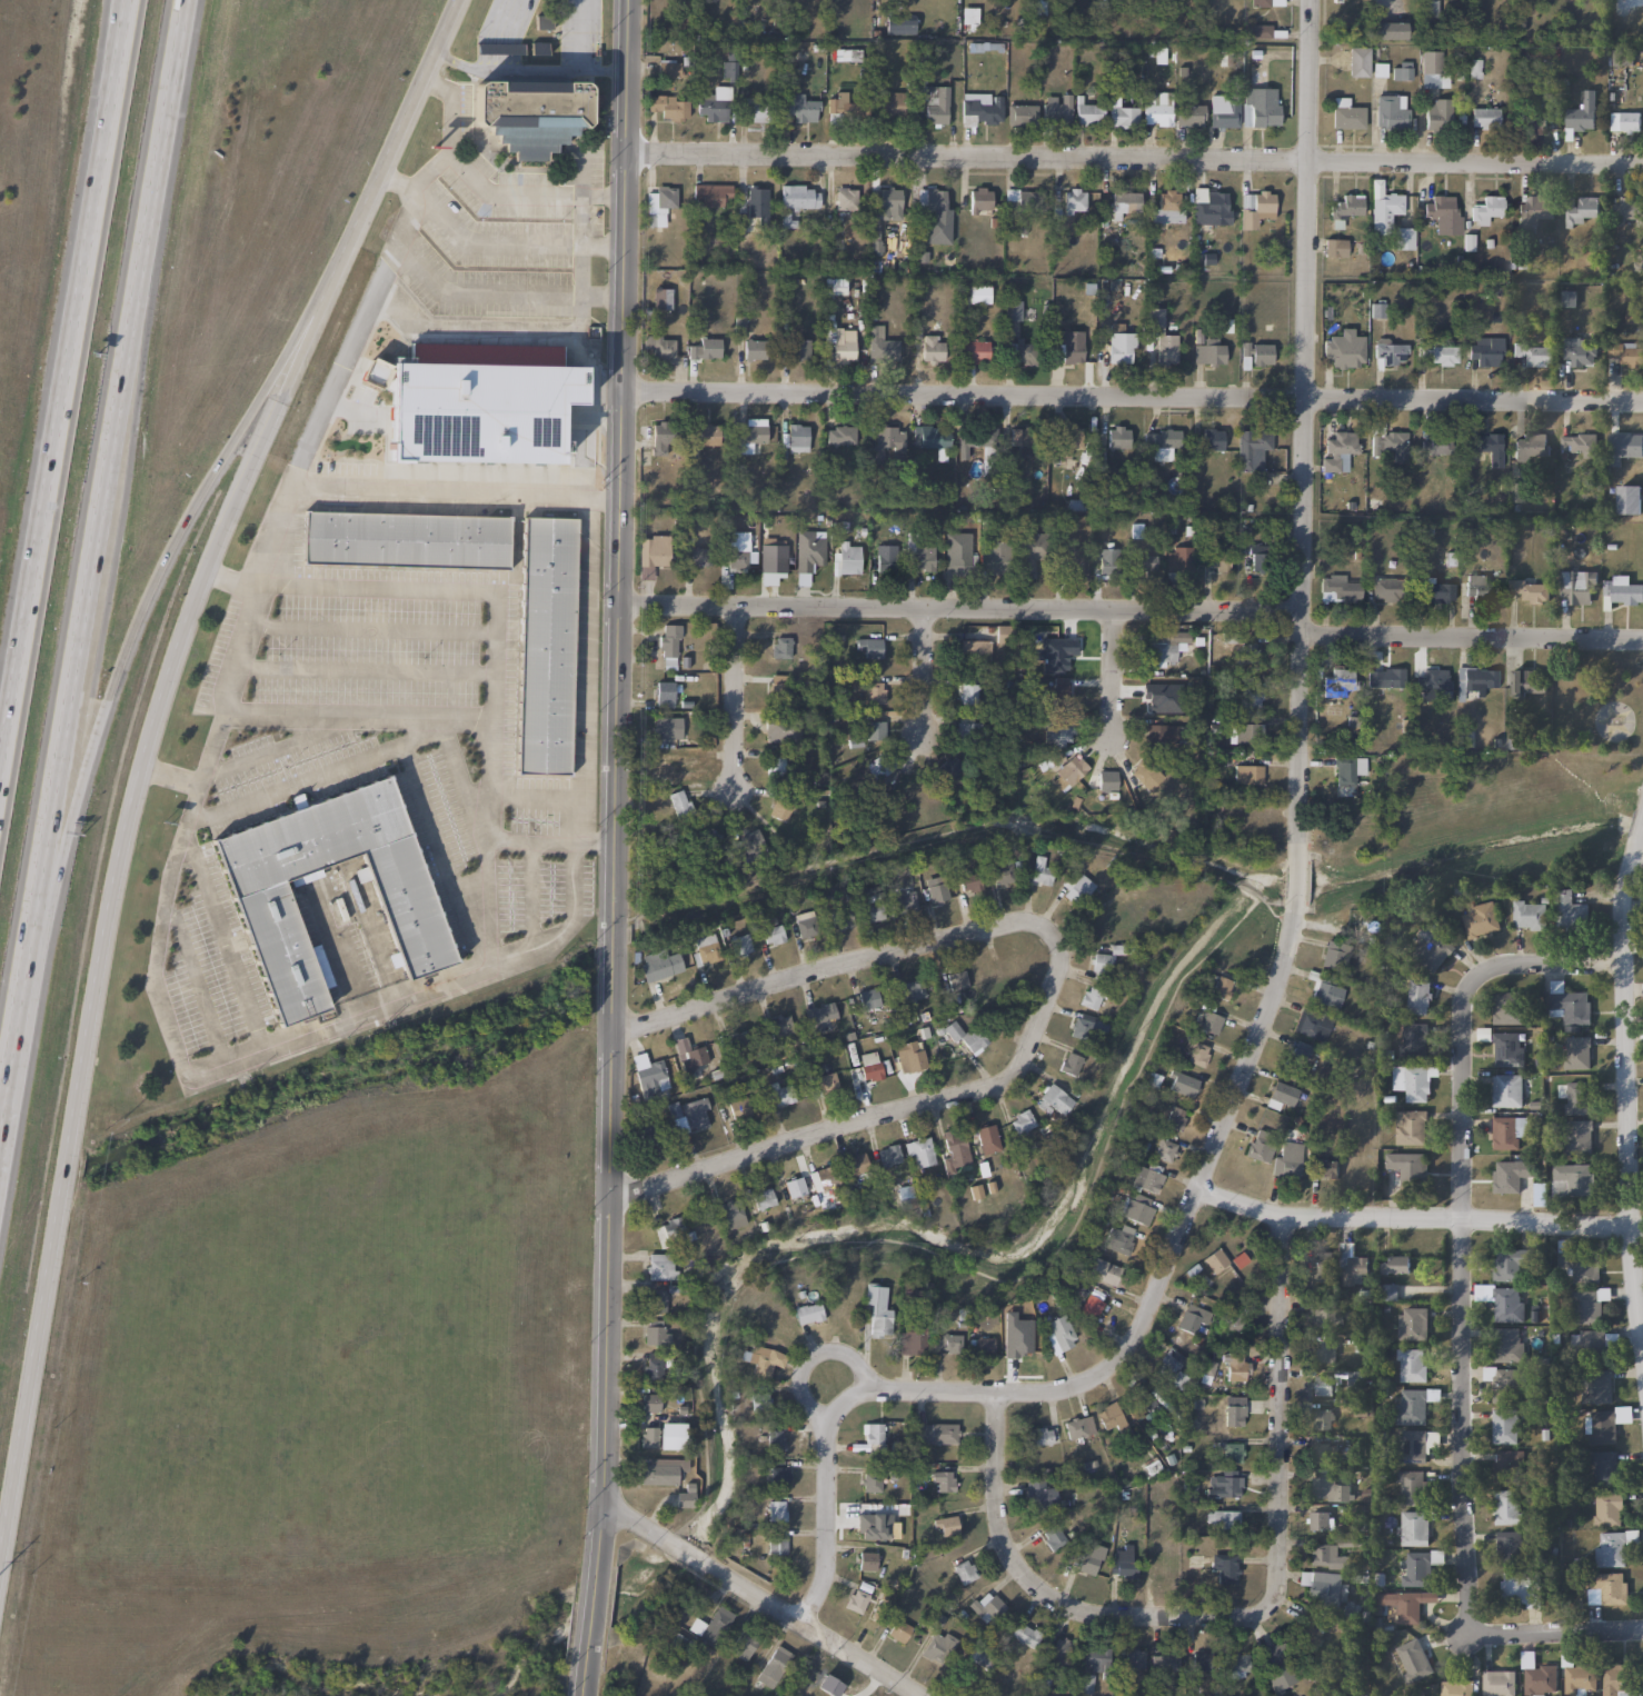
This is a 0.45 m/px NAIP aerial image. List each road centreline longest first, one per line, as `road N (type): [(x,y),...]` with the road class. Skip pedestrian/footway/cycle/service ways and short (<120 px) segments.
road 1 (secondary): [(0,1559),(133,805),(208,573),(298,346),(459,0)]
road 2 (residential): [(1642,401),(625,390)]
road 3 (residential): [(1642,164),(631,157)]
road 4 (residential): [(1296,902),(1258,1048),(1134,1346),(1091,1381),(1056,1391),(965,1398),(899,1389),(844,1401),(827,1447),(825,1575),(799,1617)]
road 5 (residential): [(1622,952),(1493,967),(1463,1000),(1458,1469),(1464,1636),(1642,1629)]
road 6 (tertiary): [(631,0),(611,932)]
road 7 (motorway): [(49,859),(187,0)]
road 8 (residential): [(1311,0),(1297,862)]
road 9 (residential): [(1282,1216),(1279,1592),(1257,1616),(1134,1615),(1074,1607),(1039,1592),(1023,1577),(1003,1535),(997,1396)]
road 10 (tertiary): [(611,972),(611,1388),(587,1695)]
road 11 (motorway): [(119,54),(0,755)]
road 12 (residential): [(1302,612),(618,603)]
road 13 (residential): [(610,1195),(1008,1076),(1040,1036),(1059,969),(1053,932),(1037,927)]
road 14 (motorway): [(49,859),(182,537),(298,346)]
road 15 (residential): [(1634,834),(1621,916),(1642,1321)]
road 16 (residential): [(1642,1226),(1282,1216),(1197,1184)]
road 17 (residential): [(1037,927),(943,944),(686,1019),(643,1020),(610,1009)]
road 18 (residential): [(920,1695),(606,1503)]
road 19 (residential): [(1642,642),(1301,635)]
road 20 (motorway): [(8,1107),(49,859)]
road 21 (residential): [(736,607),(730,790)]
road 22 (residential): [(878,1391),(852,1358),(825,1350),(808,1359),(799,1396),(830,1431)]
road 23 (residential): [(926,610),(924,739)]
road 24 (residential): [(1109,611),(1108,739)]

